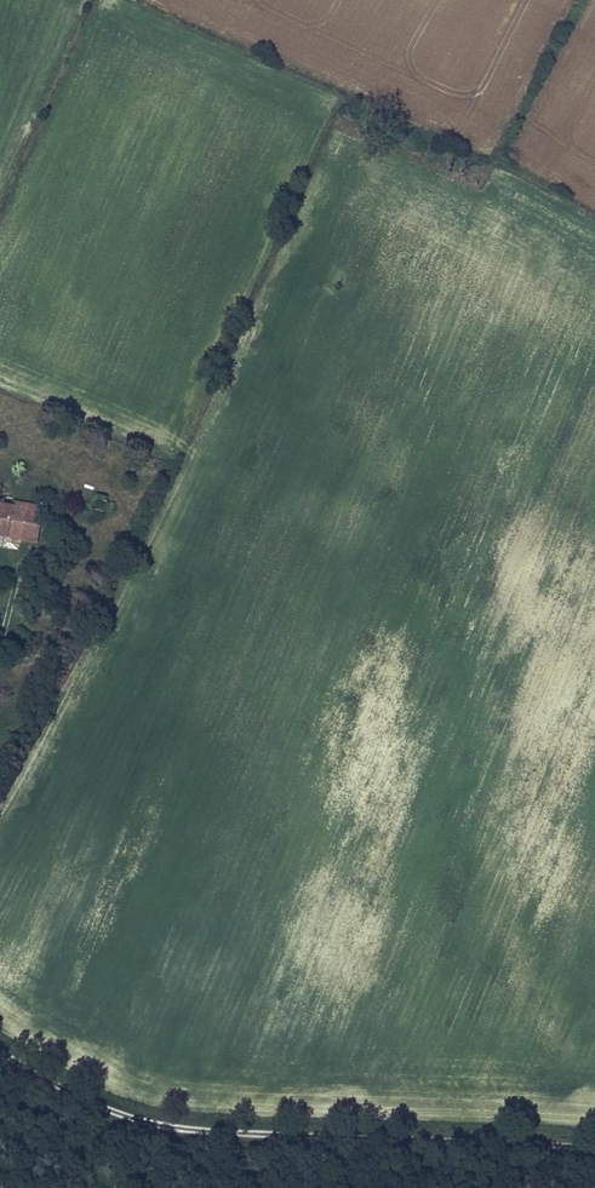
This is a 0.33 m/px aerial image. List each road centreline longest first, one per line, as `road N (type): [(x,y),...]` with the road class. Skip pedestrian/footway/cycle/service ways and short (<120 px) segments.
road 1 (unclassified): [(0,1049),(115,1112),(179,1128),(594,1147)]

